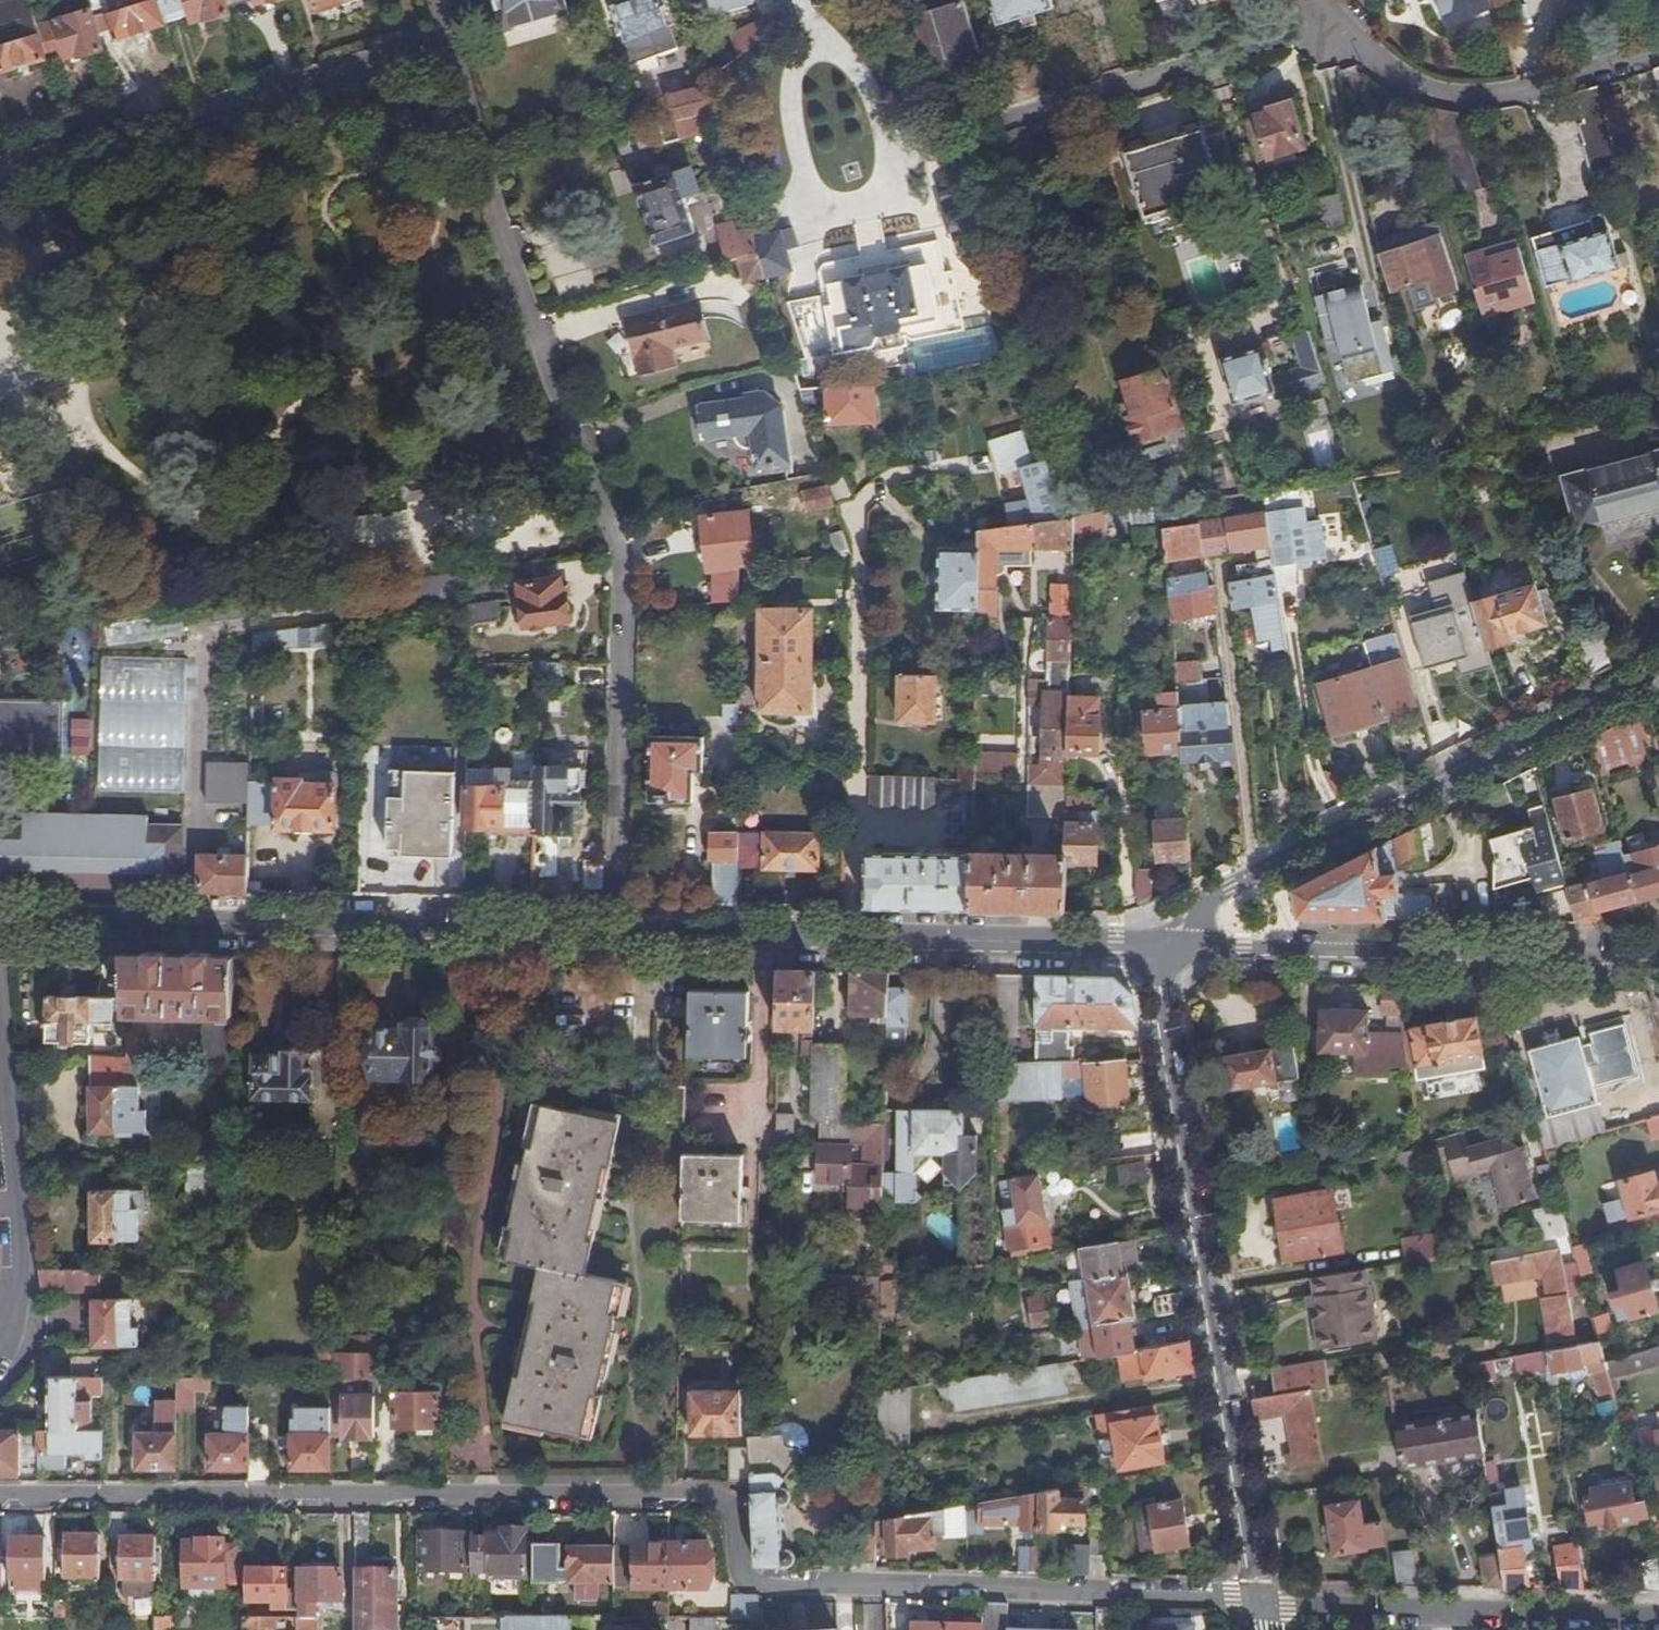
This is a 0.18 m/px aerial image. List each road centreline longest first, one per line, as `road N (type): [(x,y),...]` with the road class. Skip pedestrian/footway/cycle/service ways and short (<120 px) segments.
road 1 (residential): [(0,1488),(709,1492),(731,1509),(739,1579),(1256,1600)]
road 2 (residential): [(1158,954),(0,920)]
road 3 (residential): [(1158,954),(1256,1600)]
road 4 (residential): [(1658,672),(1233,891),(1206,908),(1200,928),(1158,954)]
road 5 (residential): [(1158,954),(1654,967)]
road 6 (residential): [(1256,1600),(1658,1624)]
road 7 (residential): [(24,1336),(0,1076)]

